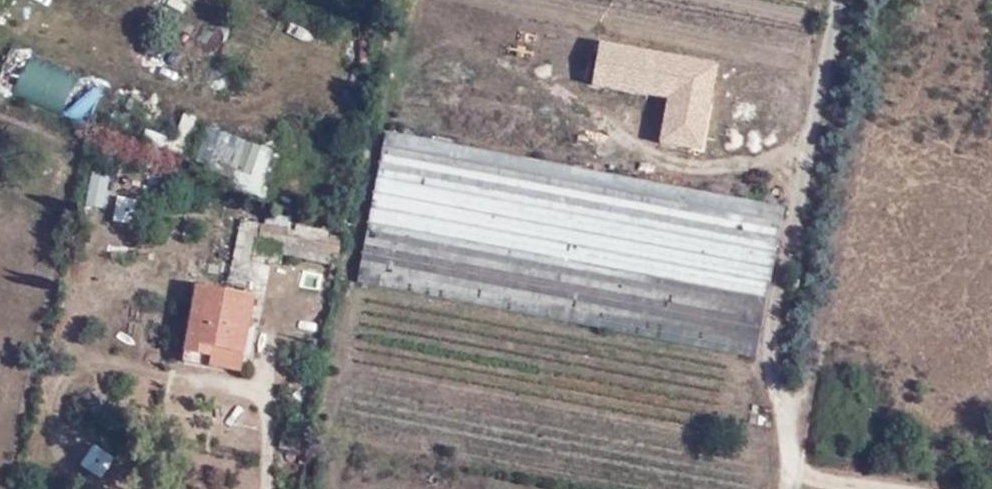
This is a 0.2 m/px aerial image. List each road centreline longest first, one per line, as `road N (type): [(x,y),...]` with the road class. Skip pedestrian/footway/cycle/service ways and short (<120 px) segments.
road 1 (track): [(0,33),(146,83),(238,104),(318,80),(351,86)]
road 2 (track): [(786,406),(818,362),(872,326),(914,329),(991,356)]

